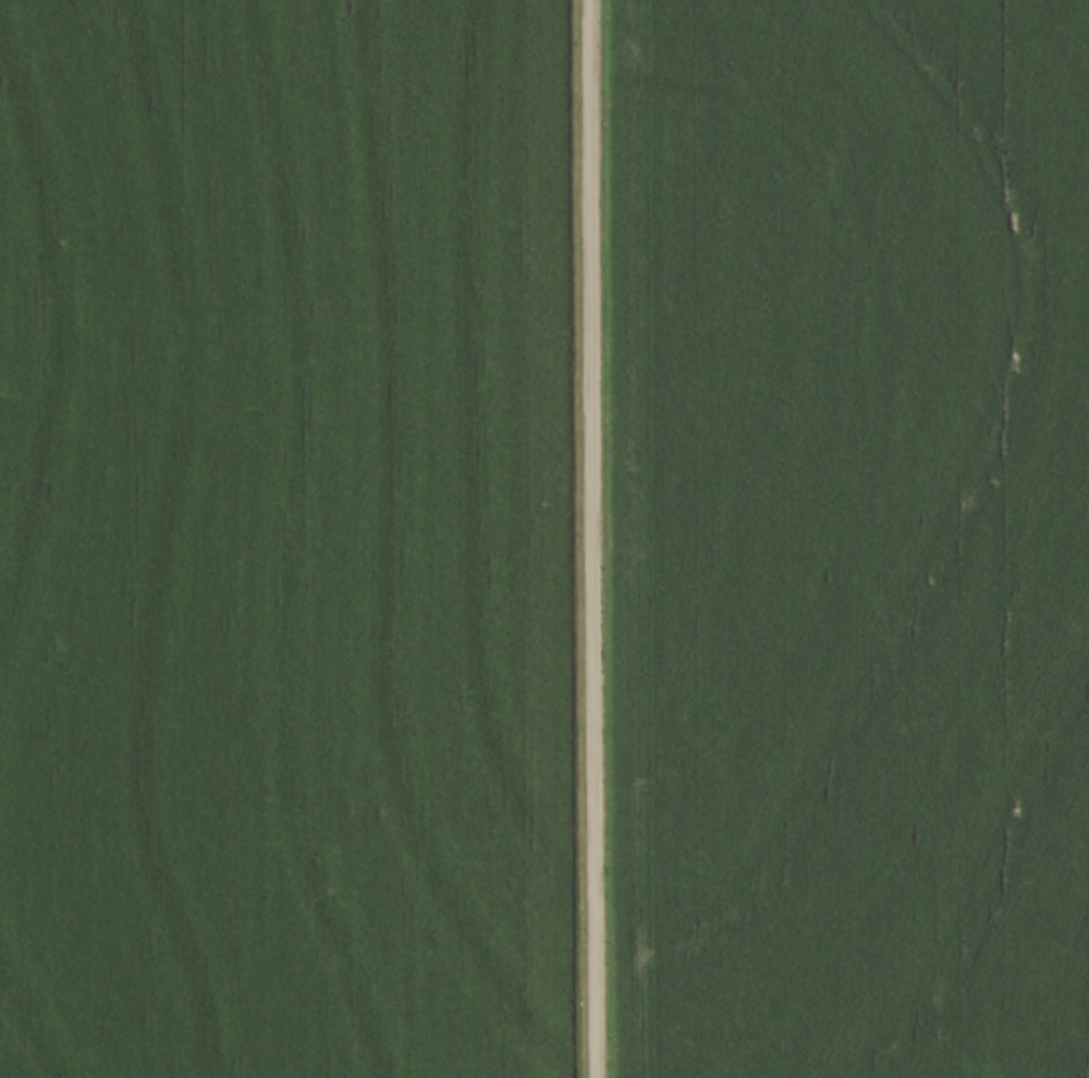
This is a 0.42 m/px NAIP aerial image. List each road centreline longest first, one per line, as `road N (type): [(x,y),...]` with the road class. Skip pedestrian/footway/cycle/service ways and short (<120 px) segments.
road 1 (residential): [(599,1077),(591,0)]

